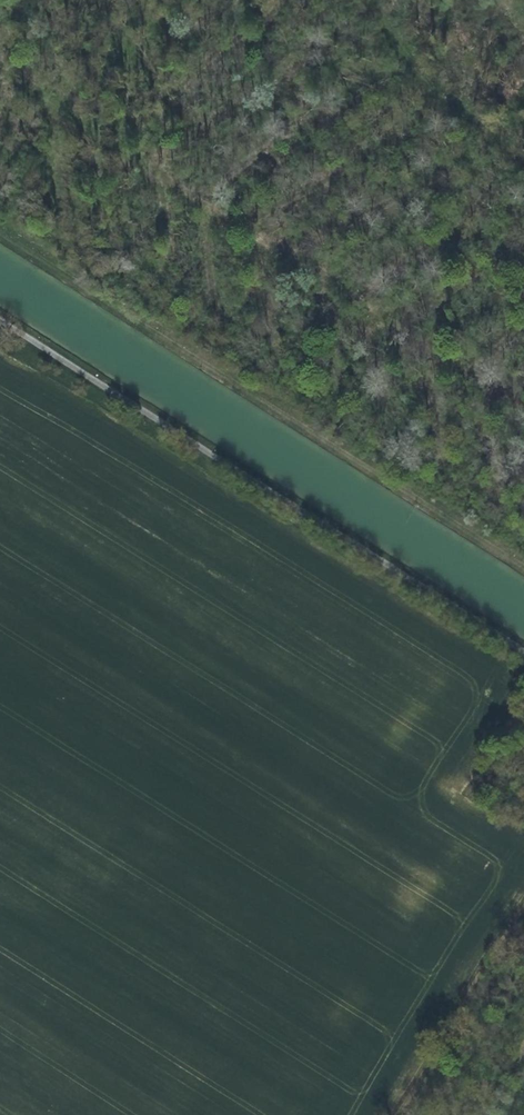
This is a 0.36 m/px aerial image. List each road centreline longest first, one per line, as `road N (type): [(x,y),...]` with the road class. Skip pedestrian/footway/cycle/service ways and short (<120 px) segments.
road 1 (track): [(0,227),(523,561)]
road 2 (track): [(0,77),(270,249),(321,273),(386,316),(422,356),(473,368),(487,396)]
road 3 (track): [(426,499),(487,396),(523,356)]

